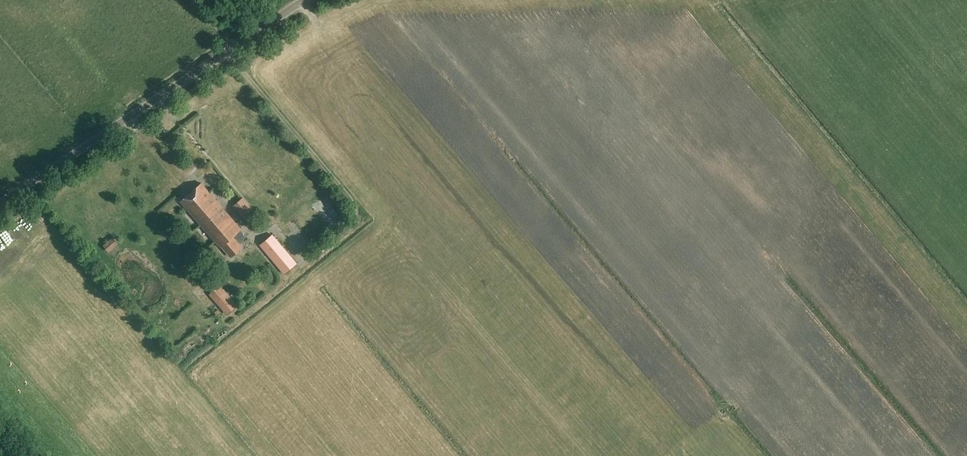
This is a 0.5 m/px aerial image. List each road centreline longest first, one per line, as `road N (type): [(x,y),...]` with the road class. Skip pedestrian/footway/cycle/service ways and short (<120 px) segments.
road 1 (unclassified): [(0,201),(304,0)]

